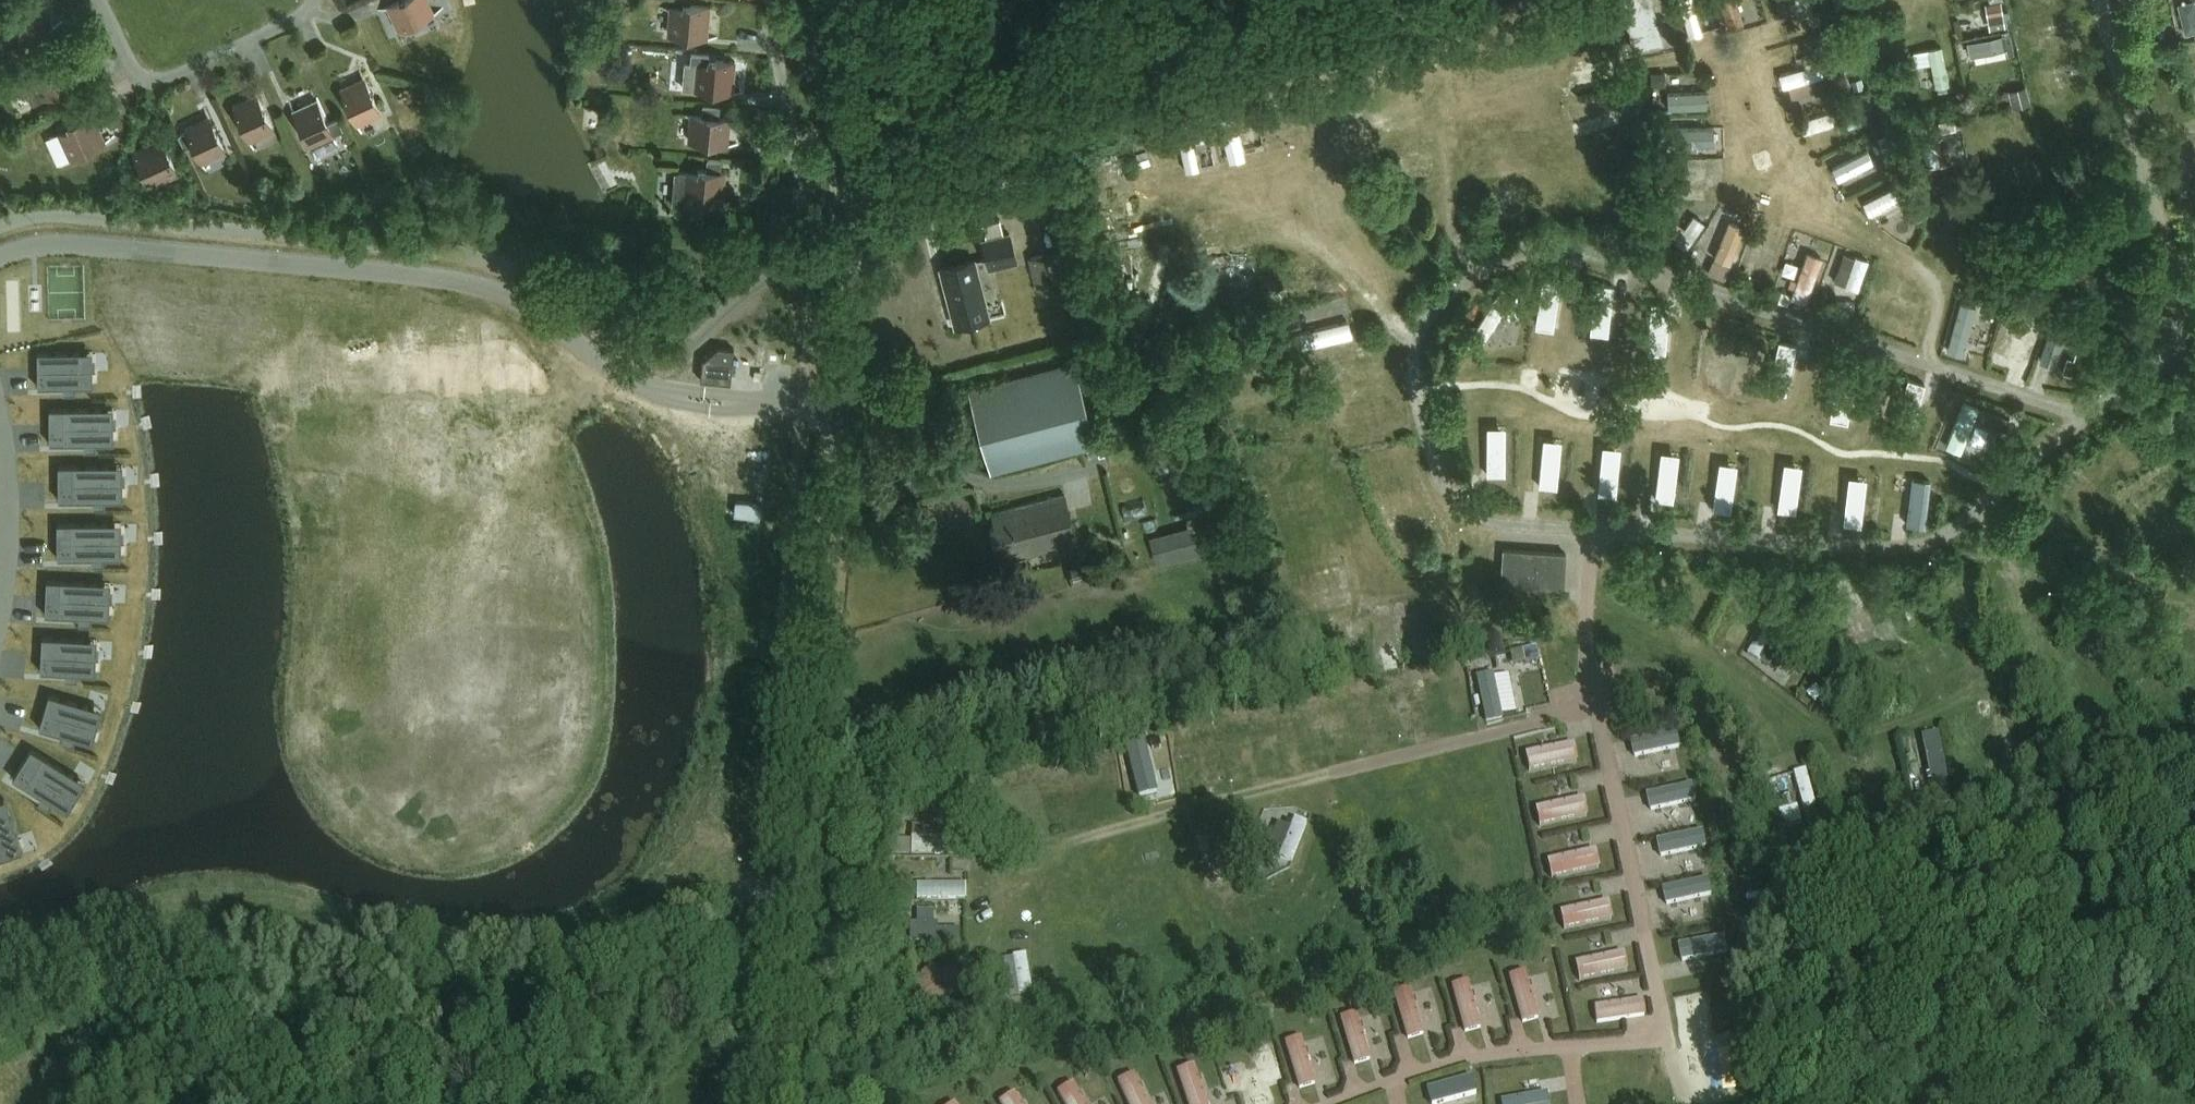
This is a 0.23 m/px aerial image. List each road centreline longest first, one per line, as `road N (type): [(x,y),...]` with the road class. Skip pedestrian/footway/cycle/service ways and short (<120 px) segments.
road 1 (unclassified): [(771,1103),(853,278),(853,143),(831,0)]
road 2 (track): [(801,400),(691,389),(648,397),(533,484),(340,765),(268,915),(267,940)]
road 3 (track): [(152,942),(35,1103)]

